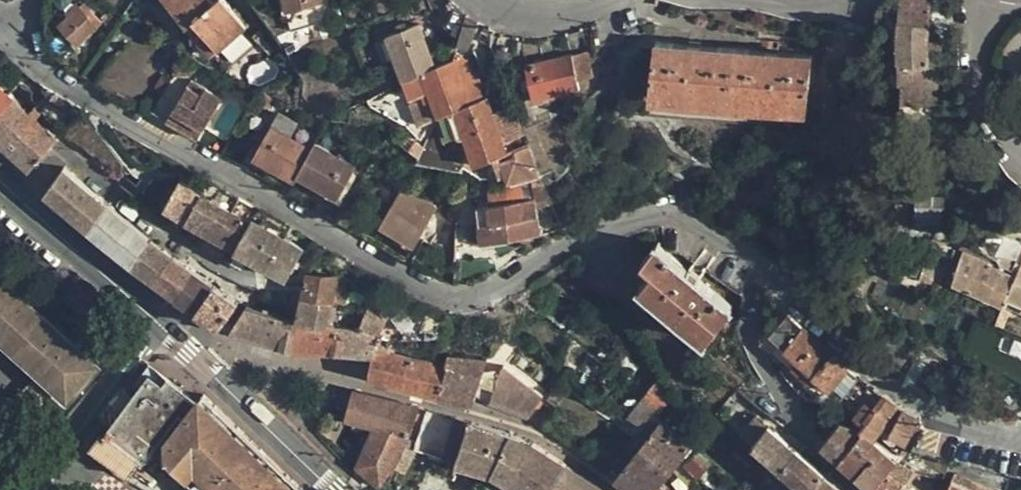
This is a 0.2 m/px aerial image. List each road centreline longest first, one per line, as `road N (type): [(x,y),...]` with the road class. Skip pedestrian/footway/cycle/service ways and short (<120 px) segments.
road 1 (residential): [(19,45),(77,92),(423,288),(475,297),(618,232),(662,224),(707,231),(761,271)]
road 2 (residential): [(188,351),(212,348),(508,427),(614,489)]
road 3 (residential): [(761,271),(916,406),(1020,439)]
road 4 (residential): [(761,271),(752,340),(810,439),(858,489)]
road 5 (residential): [(27,202),(68,157),(206,263)]
road 6 (tertiary): [(27,202),(188,351)]
road 7 (tertiary): [(188,351),(334,489)]
road 8 (residential): [(985,0),(984,53),(997,121),(1020,159)]
road 9 (residential): [(470,0),(523,20),(620,0)]

